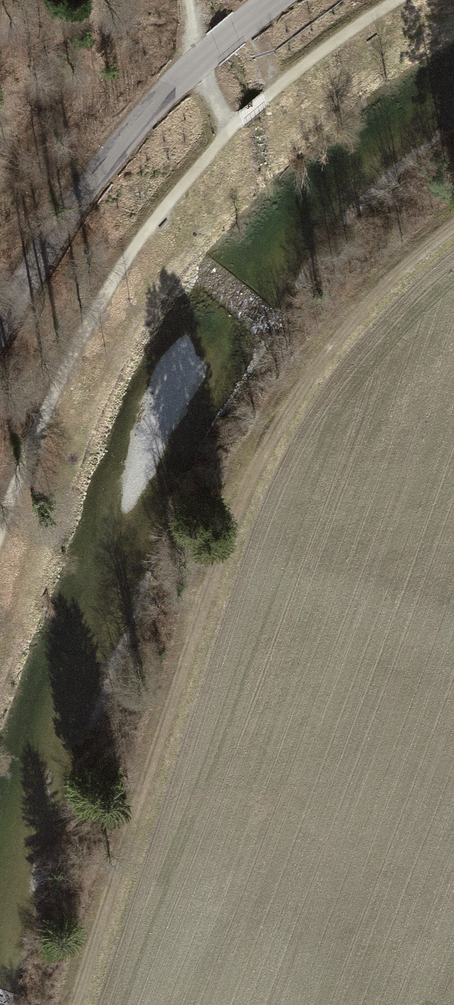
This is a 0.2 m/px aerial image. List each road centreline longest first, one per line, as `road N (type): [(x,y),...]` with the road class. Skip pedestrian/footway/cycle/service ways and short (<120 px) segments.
road 1 (track): [(78,1004),(214,580),(263,458),(346,329),(453,227)]
road 2 (track): [(227,132),(117,271),(43,418),(0,535)]
road 3 (tertiary): [(0,327),(110,155),(169,91),(274,0)]
road 4 (track): [(400,0),(321,53),(227,132)]
road 5 (track): [(190,0),(227,132)]

